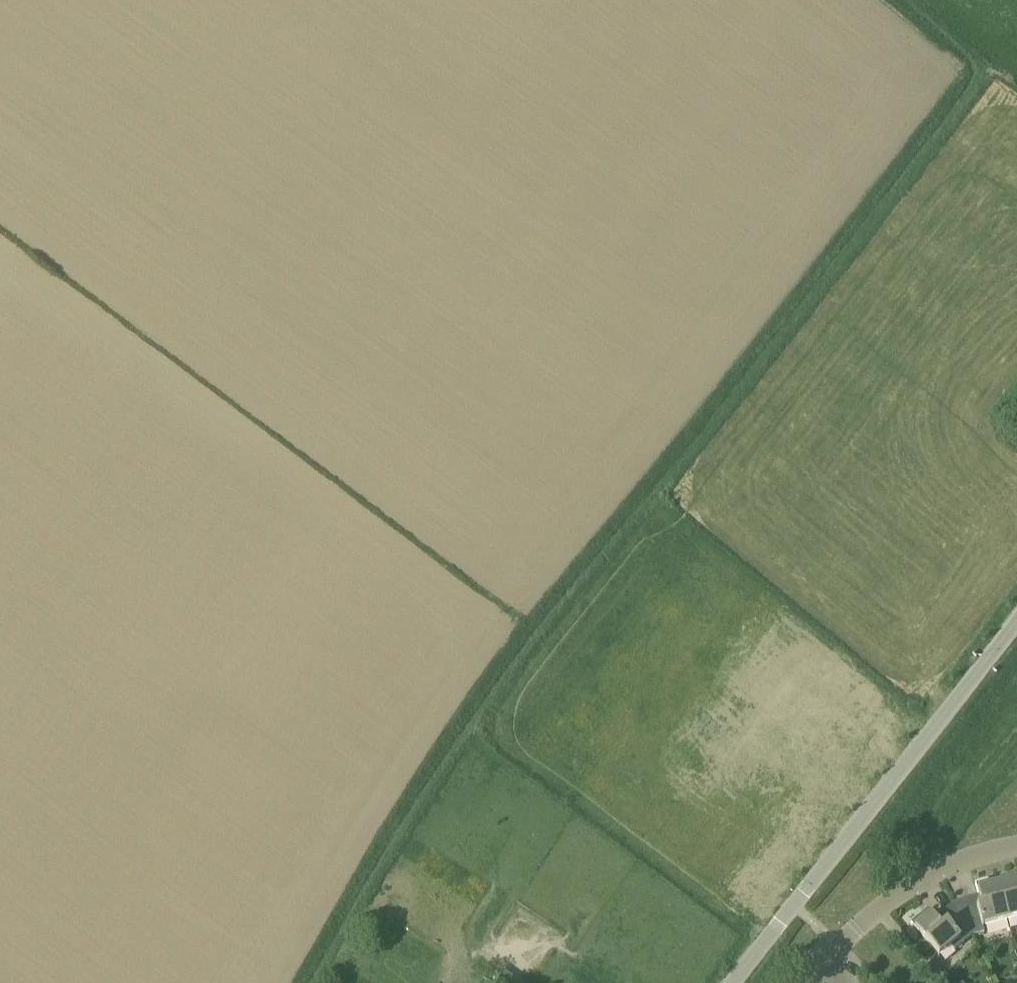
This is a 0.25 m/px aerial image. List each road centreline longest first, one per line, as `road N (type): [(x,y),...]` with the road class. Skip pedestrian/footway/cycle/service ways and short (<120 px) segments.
road 1 (unclassified): [(735,982),(1016,622)]
road 2 (residential): [(821,959),(934,873),(1016,845)]

